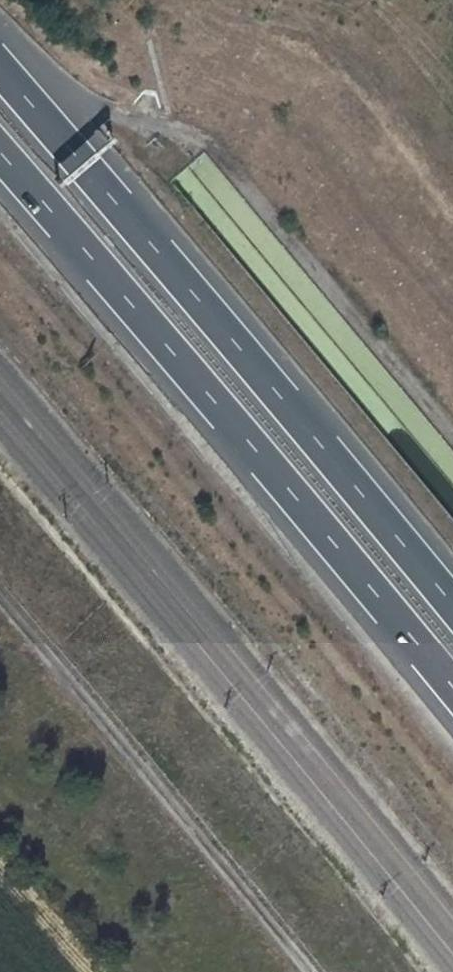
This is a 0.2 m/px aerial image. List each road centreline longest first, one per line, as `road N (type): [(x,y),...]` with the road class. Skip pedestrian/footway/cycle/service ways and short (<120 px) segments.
road 1 (motorway): [(452,605),(0,65)]
road 2 (motorway): [(0,155),(452,690)]

